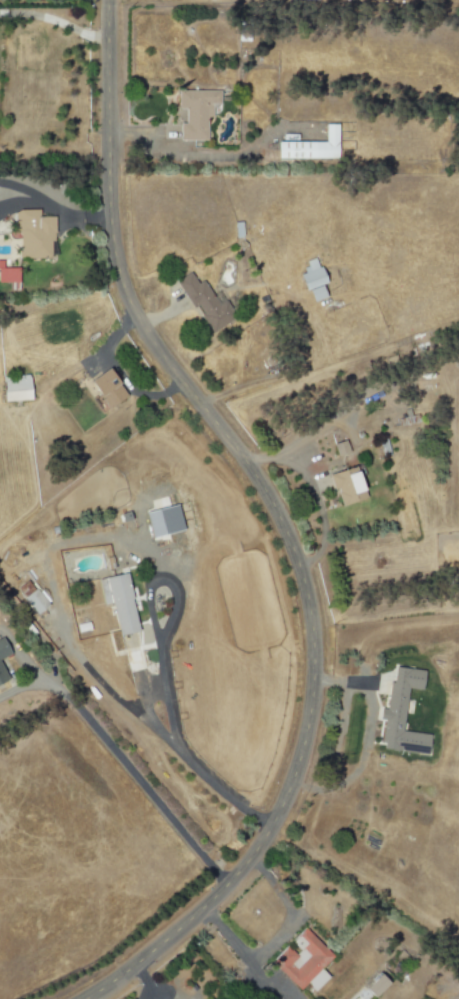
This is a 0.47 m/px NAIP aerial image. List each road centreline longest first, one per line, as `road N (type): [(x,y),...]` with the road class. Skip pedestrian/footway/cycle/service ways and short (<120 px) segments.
road 1 (residential): [(83,998),(202,909),(273,825),(303,743),(312,676),(309,610),(283,525),(123,290),(109,218),(106,0)]

